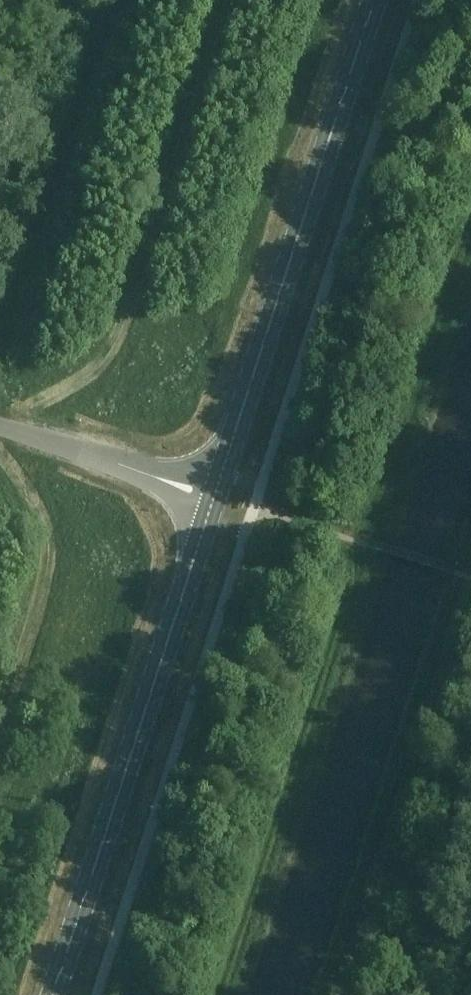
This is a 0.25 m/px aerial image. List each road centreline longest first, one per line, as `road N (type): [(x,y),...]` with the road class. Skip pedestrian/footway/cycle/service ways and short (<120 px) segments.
road 1 (secondary): [(53,994),(207,490)]
road 2 (secondary): [(207,490),(377,0)]
road 3 (track): [(319,994),(450,571)]
road 4 (tertiary): [(207,490),(0,426)]

